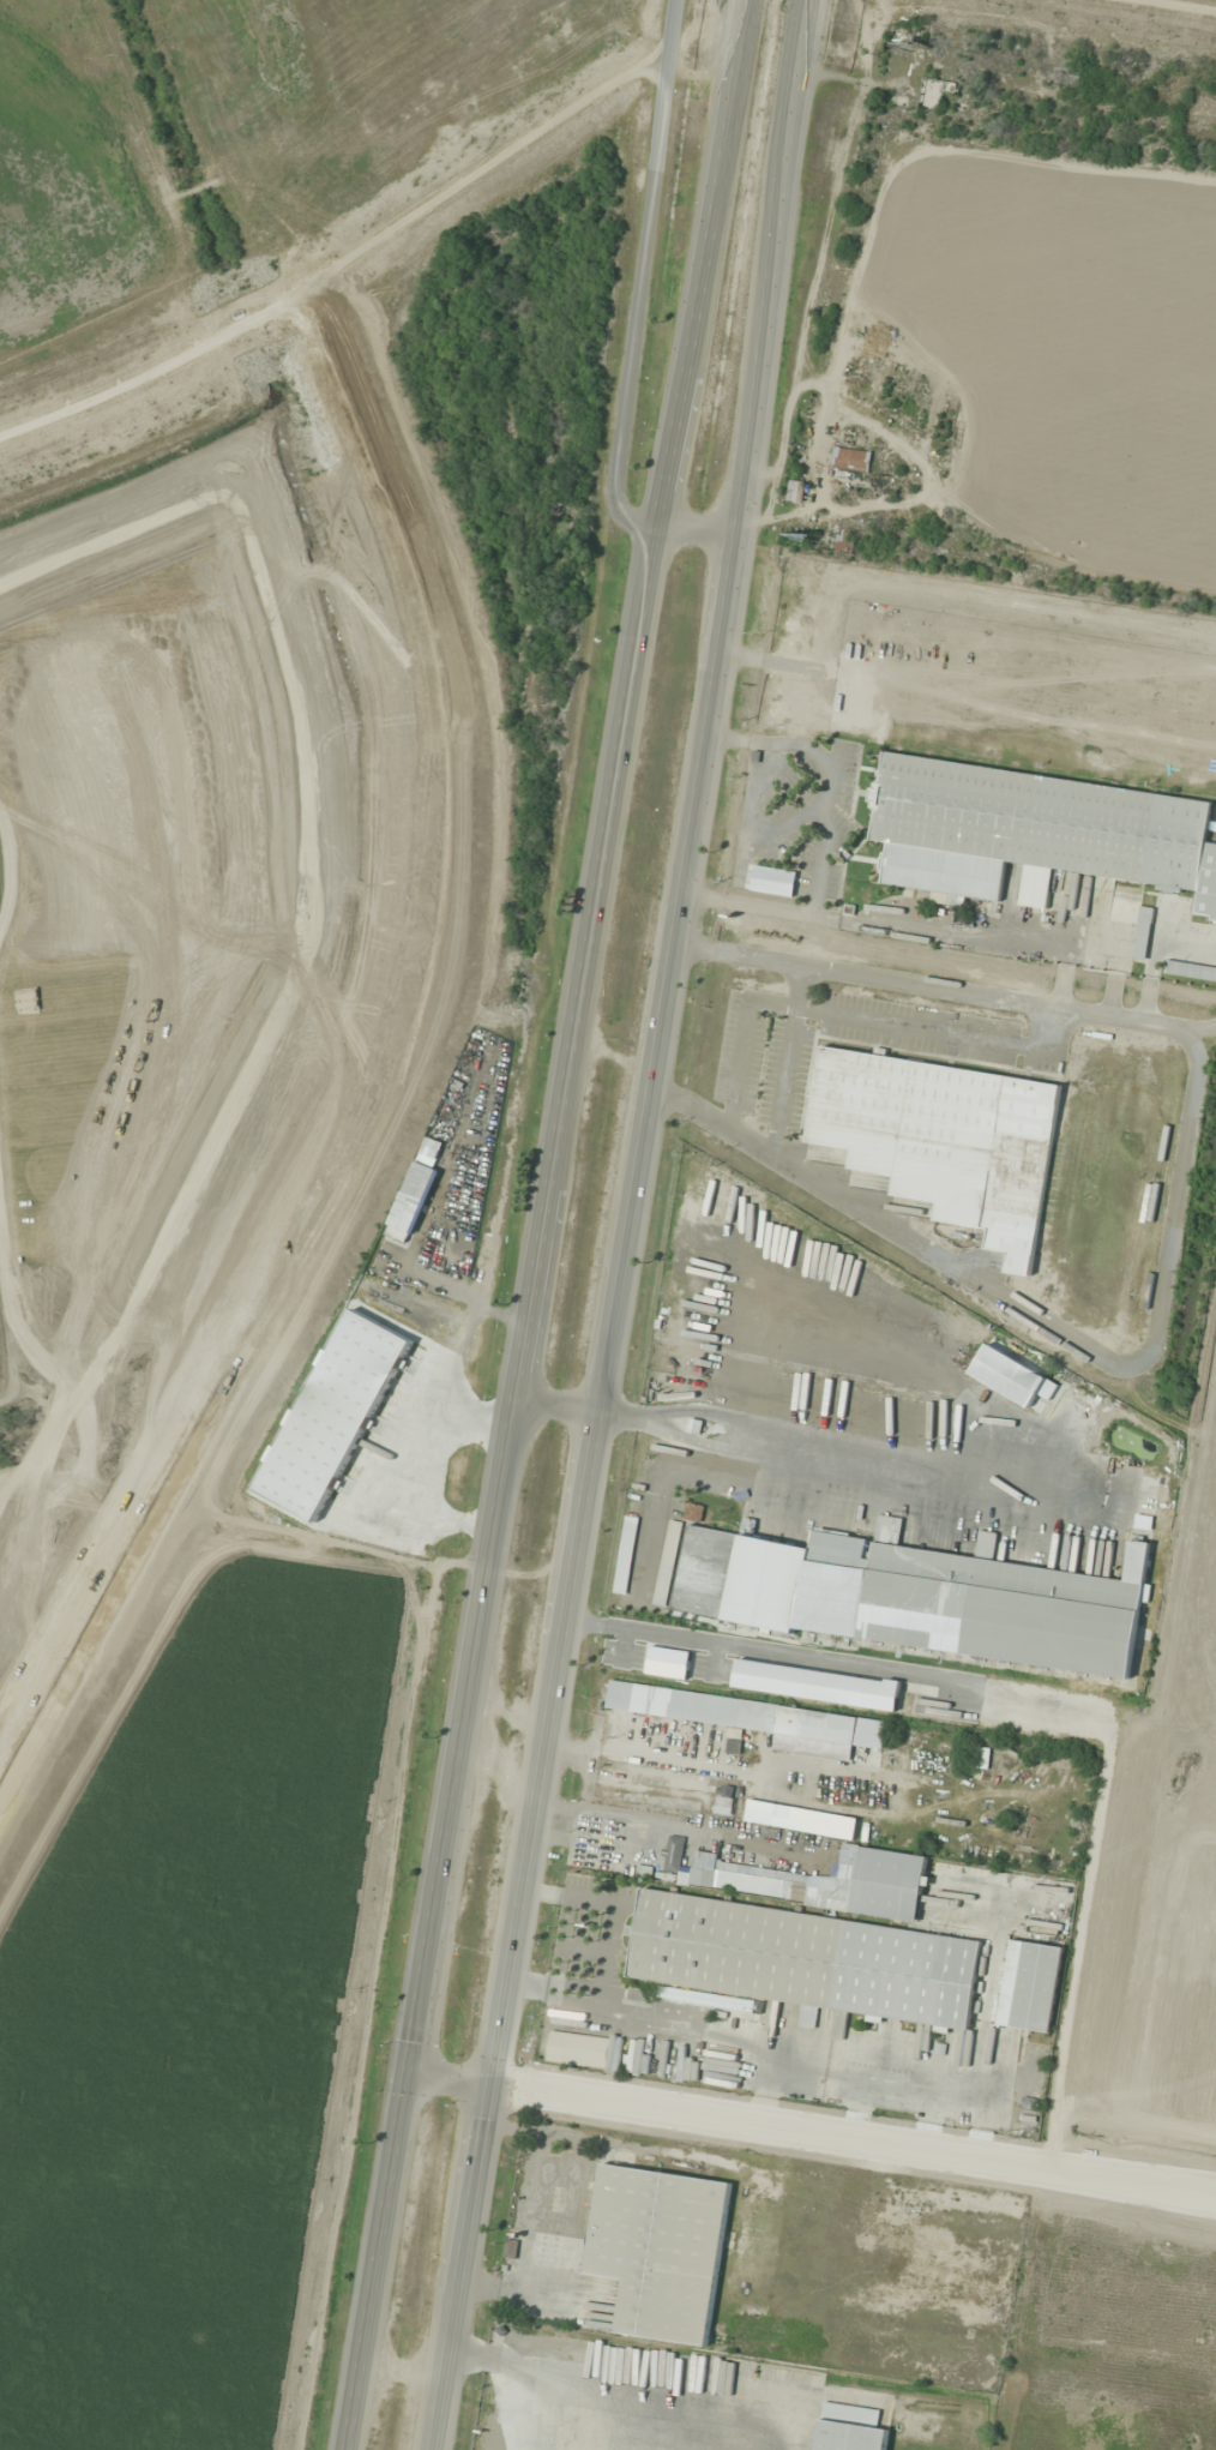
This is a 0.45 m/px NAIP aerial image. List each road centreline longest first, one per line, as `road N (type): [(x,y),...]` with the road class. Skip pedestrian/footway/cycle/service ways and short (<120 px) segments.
road 1 (primary): [(425,2449),(818,0)]
road 2 (primary): [(747,0),(357,2449)]
road 3 (residential): [(247,1380),(356,1181),(401,1073),(445,879),(450,783),(440,689),(414,584),(303,293)]
road 4 (secondary): [(415,2072),(1215,2197)]
road 5 (residential): [(680,0),(614,486),(618,511),(664,526)]
road 6 (residential): [(303,293),(673,52)]
road 7 (residential): [(303,293),(121,395),(0,442)]
road 8 (residential): [(83,1673),(168,1547),(247,1380)]
road 9 (residential): [(0,1828),(83,1673)]

